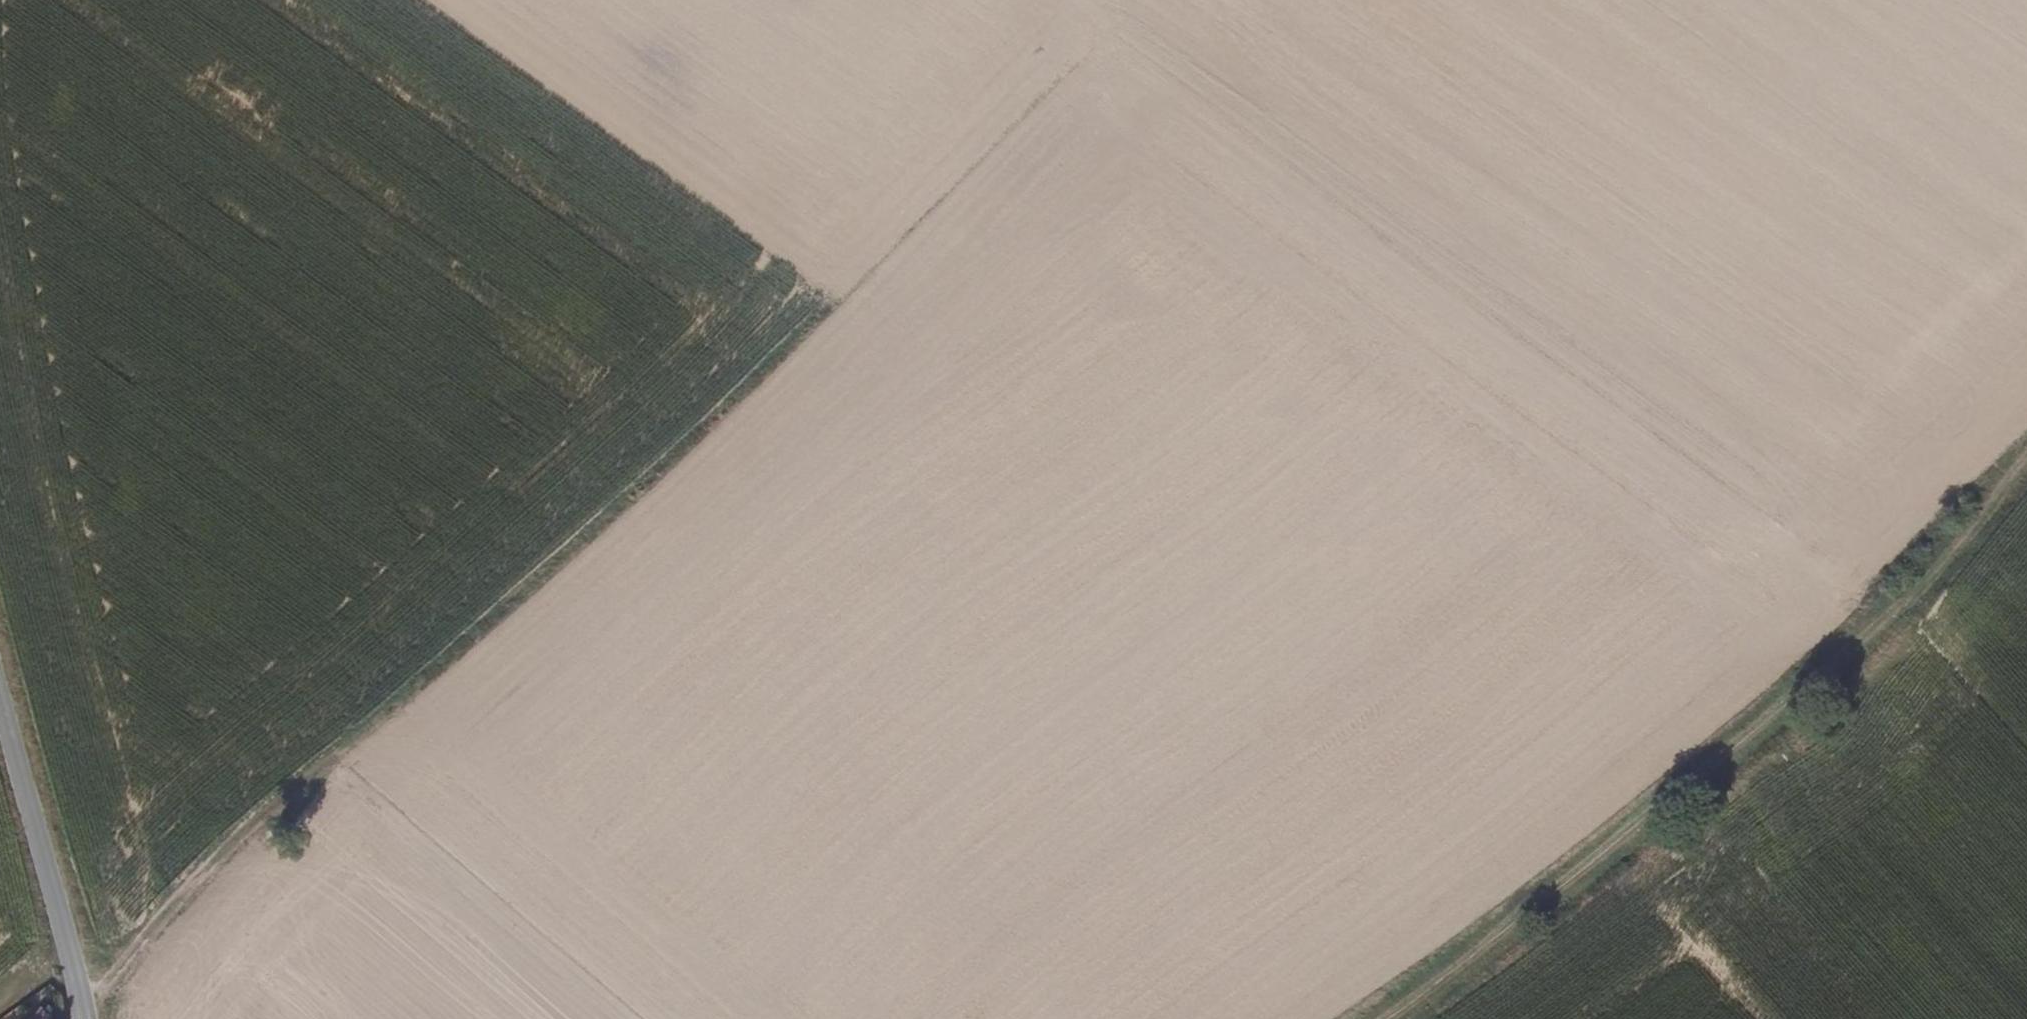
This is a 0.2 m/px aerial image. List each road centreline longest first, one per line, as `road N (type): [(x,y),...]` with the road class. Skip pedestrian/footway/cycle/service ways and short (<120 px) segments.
road 1 (track): [(2026,461),(1911,599),(1597,860),(1388,1018)]
road 2 (residential): [(82,1018),(0,659)]

